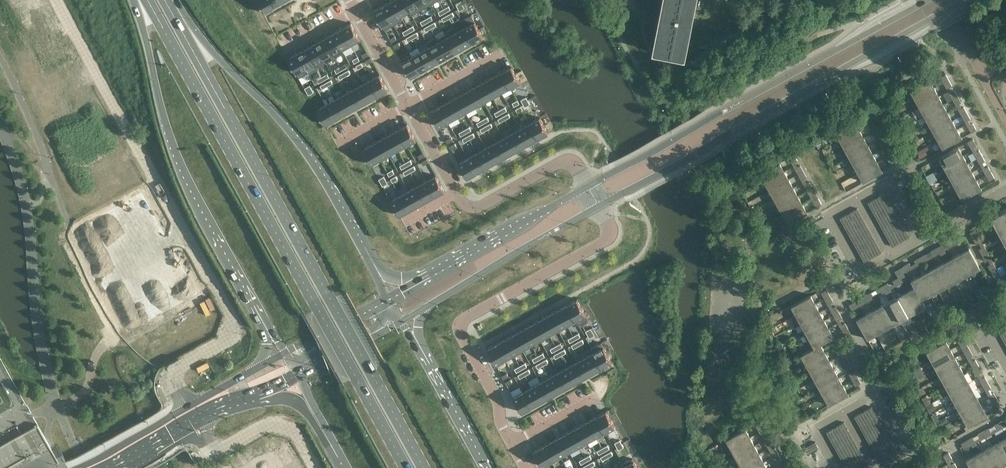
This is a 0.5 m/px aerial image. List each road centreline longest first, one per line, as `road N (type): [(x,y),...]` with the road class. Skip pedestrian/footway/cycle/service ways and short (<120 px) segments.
road 1 (trunk): [(147,0),(406,467)]
road 2 (trunk): [(423,467),(165,0)]
road 3 (tertiary): [(599,206),(965,0)]
road 4 (tertiary): [(931,0),(588,187)]
road 5 (residential): [(599,206),(607,239),(461,325),(513,444)]
road 6 (trunk): [(134,0),(175,150),(253,296)]
road 7 (trunk): [(356,238),(303,150),(176,0)]
road 8 (secondary): [(256,369),(78,467)]
road 9 (tertiary): [(428,307),(599,206)]
road 10 (tertiary): [(588,187),(444,267)]
road 11 (residential): [(456,192),(465,205),(480,207),(563,162),(575,165),(588,187)]
road 12 (secondary): [(129,467),(248,406)]
road 13 (residential): [(859,199),(830,215),(862,270),(890,255)]
road 14 (residential): [(846,413),(876,398),(906,452),(878,467)]
road 15 (trunk): [(248,406),(298,401),(343,459)]

